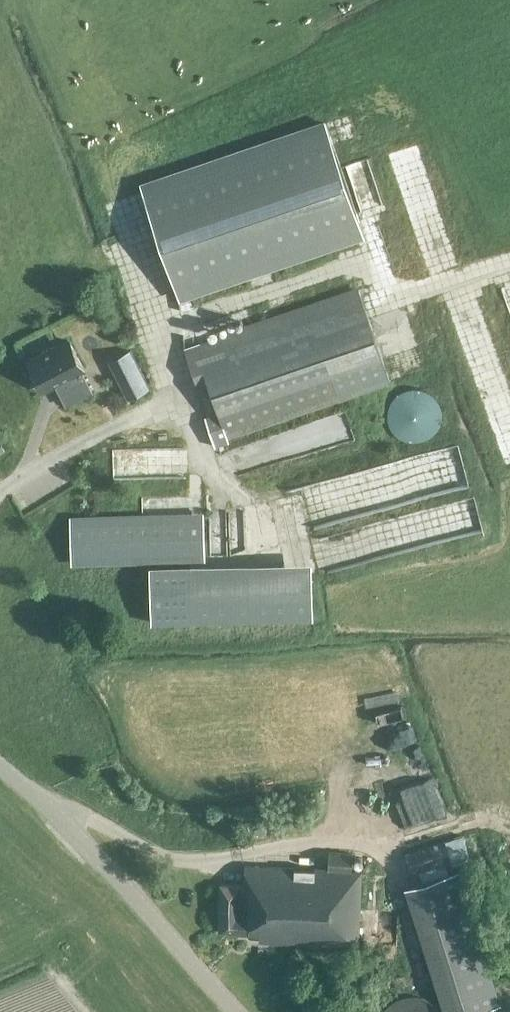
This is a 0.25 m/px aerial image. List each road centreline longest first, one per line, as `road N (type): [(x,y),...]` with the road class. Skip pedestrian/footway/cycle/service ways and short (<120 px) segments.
road 1 (tertiary): [(235,1011),(0,765)]

